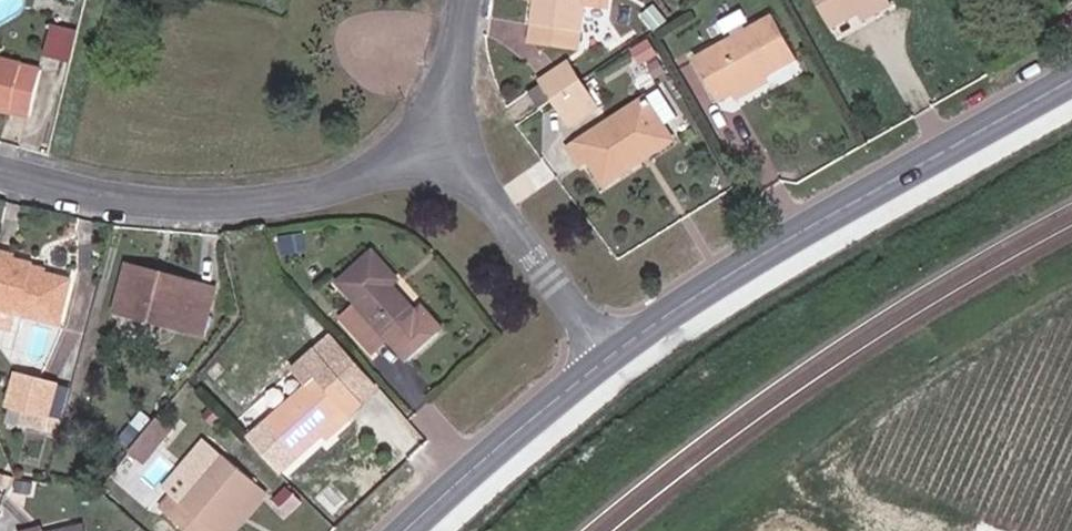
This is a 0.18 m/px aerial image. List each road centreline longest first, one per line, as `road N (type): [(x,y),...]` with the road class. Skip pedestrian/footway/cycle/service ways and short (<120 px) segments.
road 1 (secondary): [(609,359),(767,254),(1071,82)]
road 2 (residential): [(444,147),(330,190),(226,208),(118,200),(0,172)]
road 3 (residential): [(609,359),(444,147)]
road 4 (secondary): [(411,530),(609,359)]
road 5 (residential): [(444,147),(469,0)]

